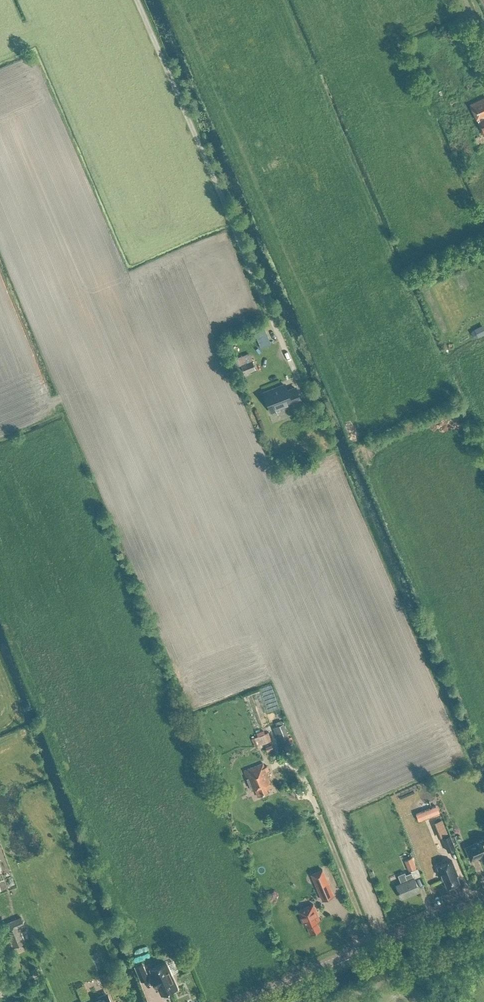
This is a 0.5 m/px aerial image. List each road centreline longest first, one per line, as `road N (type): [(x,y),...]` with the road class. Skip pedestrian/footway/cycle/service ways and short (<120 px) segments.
road 1 (tertiary): [(233,1001),(483,892)]
road 2 (unclassified): [(338,1001),(483,940)]

